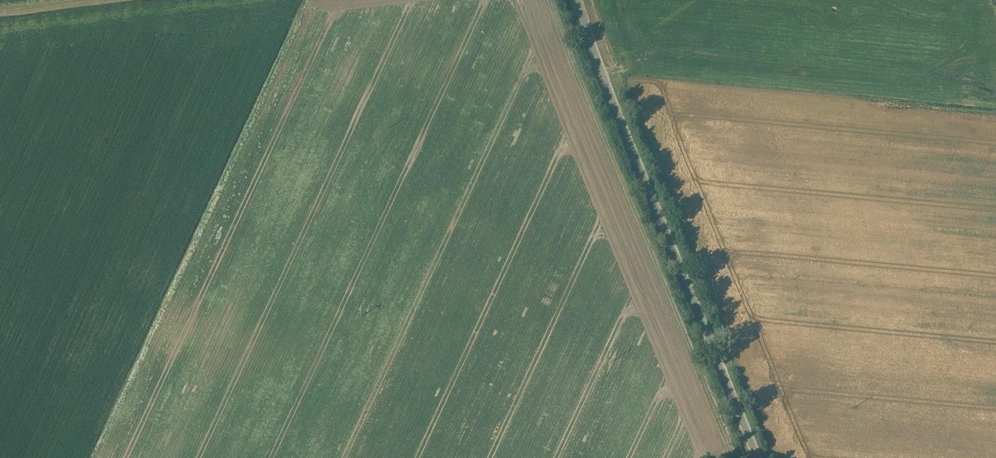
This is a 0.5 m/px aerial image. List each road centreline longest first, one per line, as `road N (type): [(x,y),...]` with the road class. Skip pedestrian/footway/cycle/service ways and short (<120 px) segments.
road 1 (unclassified): [(578,0),(762,457)]

